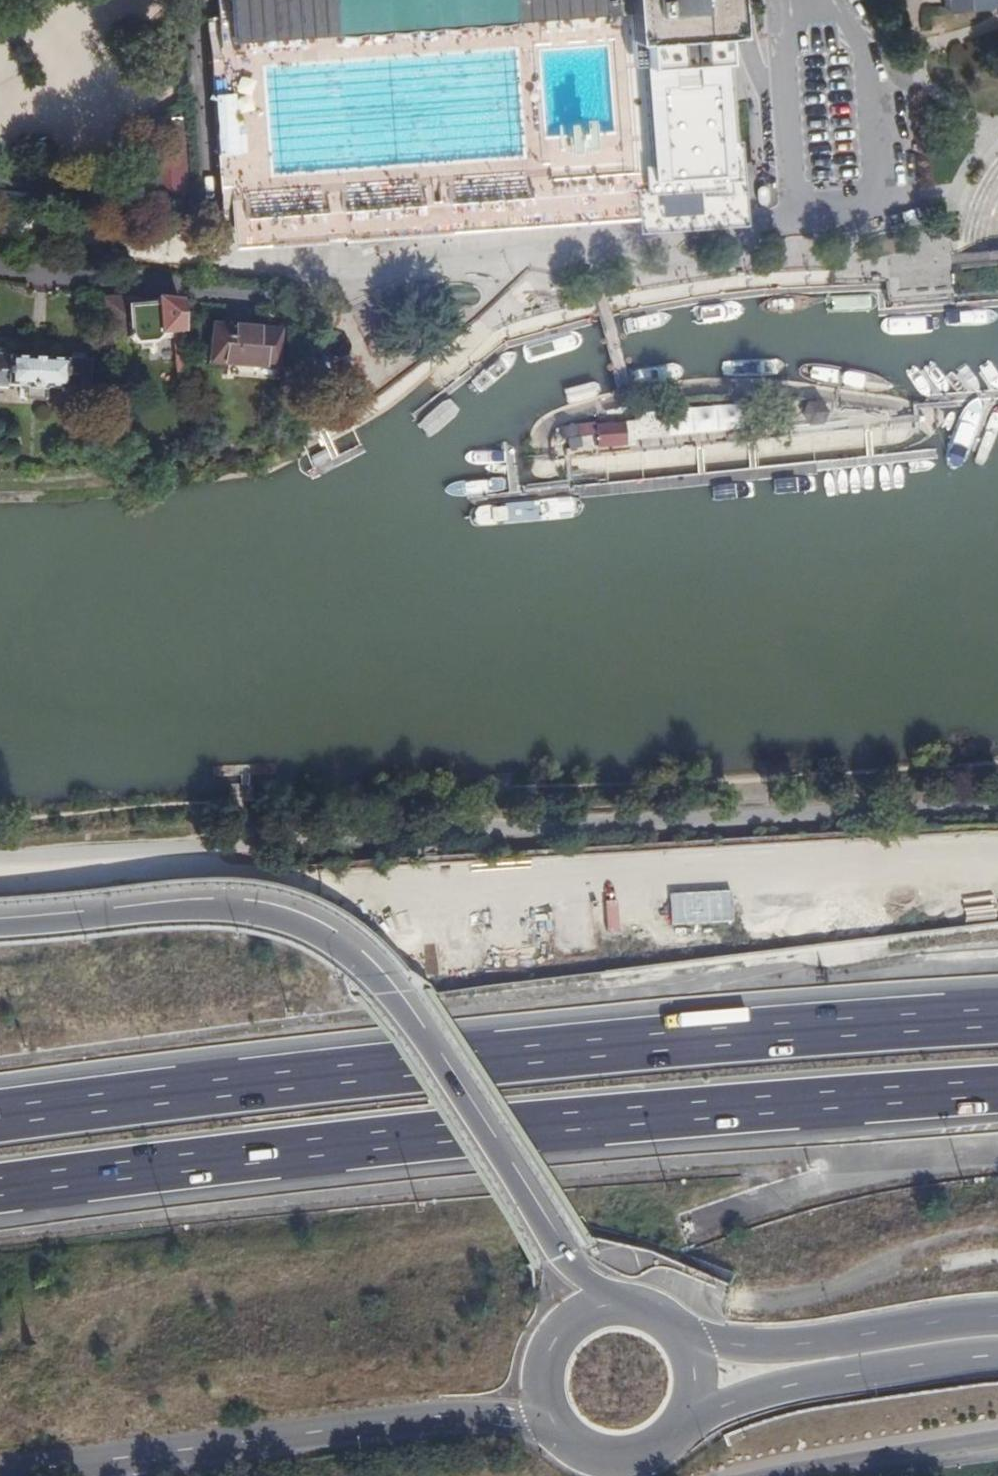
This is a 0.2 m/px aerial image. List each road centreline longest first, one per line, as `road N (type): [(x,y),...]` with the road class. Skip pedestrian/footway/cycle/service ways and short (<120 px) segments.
road 1 (motorway): [(0,1319),(364,1246),(490,1202),(576,1163),(762,1049),(903,956),(997,870)]
road 2 (motorway): [(997,555),(776,734),(572,841),(412,912),(0,1001)]
road 3 (motorway): [(0,1182),(106,1163),(558,1119),(997,1089)]
road 4 (motorway): [(997,1017),(548,1046),(0,1110)]
road 5 (motorway): [(616,1309),(558,1256),(382,989),(332,944),(282,919),(234,909),(0,926)]
road 6 (primary): [(9,1475),(558,1412)]
road 7 (residential): [(795,216),(321,272)]
road 8 (residential): [(0,274),(291,295),(321,272)]
road 9 (primary): [(684,1418),(814,1376),(997,1351)]
road 10 (primary): [(997,1315),(794,1343),(684,1343)]
road 11 (residential): [(795,216),(860,223),(883,209),(873,69),(833,0)]
road 12 (track): [(997,1228),(951,1230),(834,1288),(726,1302)]
road 13 (residential): [(780,0),(795,216)]
road 14 (primary): [(558,1412),(583,1441),(619,1453),(657,1444),(684,1418)]
road 15 (primary): [(616,1309),(583,1321),(560,1346),(551,1379),(558,1412)]

